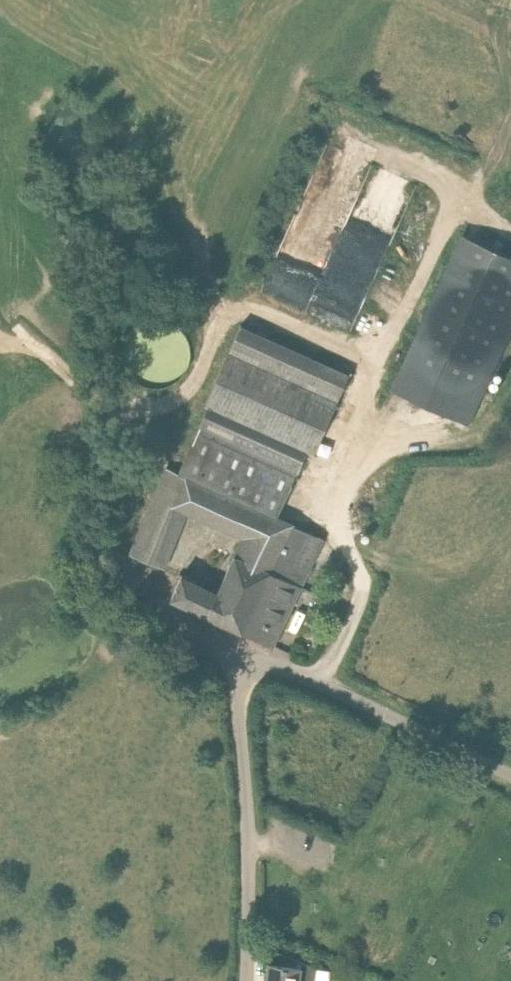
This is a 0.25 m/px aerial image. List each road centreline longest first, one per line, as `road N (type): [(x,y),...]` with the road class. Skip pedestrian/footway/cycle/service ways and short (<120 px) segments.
road 1 (unclassified): [(247,980),(249,865),(238,705),(251,670)]
road 2 (track): [(163,612),(117,557),(136,492)]

